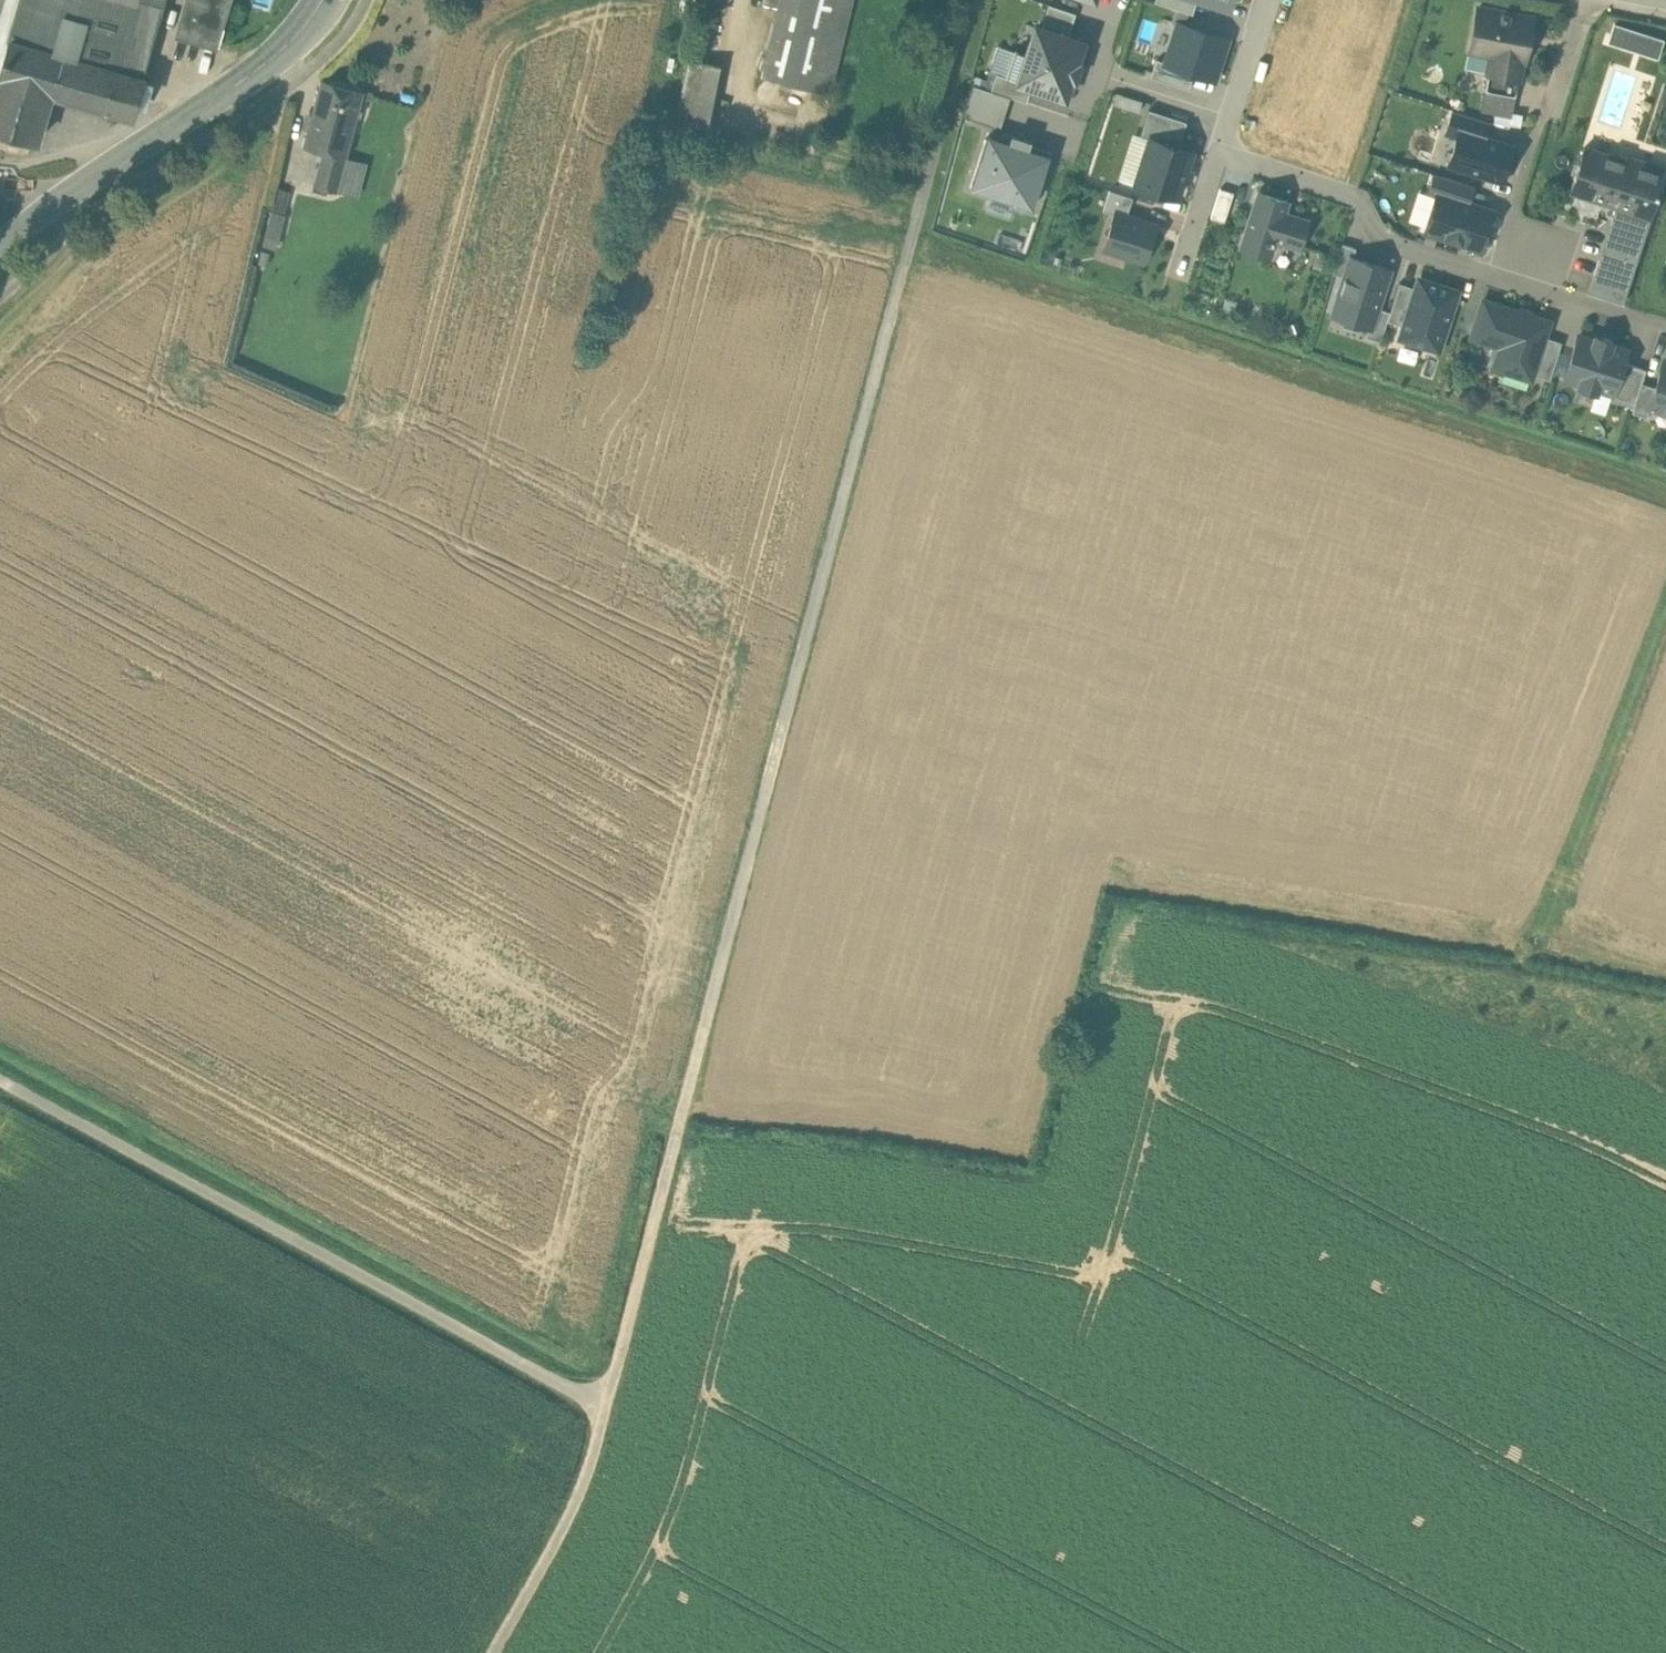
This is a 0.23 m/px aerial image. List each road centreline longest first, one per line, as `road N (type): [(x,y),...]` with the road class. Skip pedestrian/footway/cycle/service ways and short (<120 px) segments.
road 1 (track): [(492,1652),(577,1502),(973,0)]
road 2 (track): [(603,1406),(0,1081)]
road 3 (residential): [(1219,151),(1355,191),(1381,238),(1630,314)]
road 4 (tertiary): [(0,248),(283,49),(321,0)]
road 5 (residential): [(1230,115),(1094,74)]
road 6 (residential): [(1219,151),(1179,281)]

